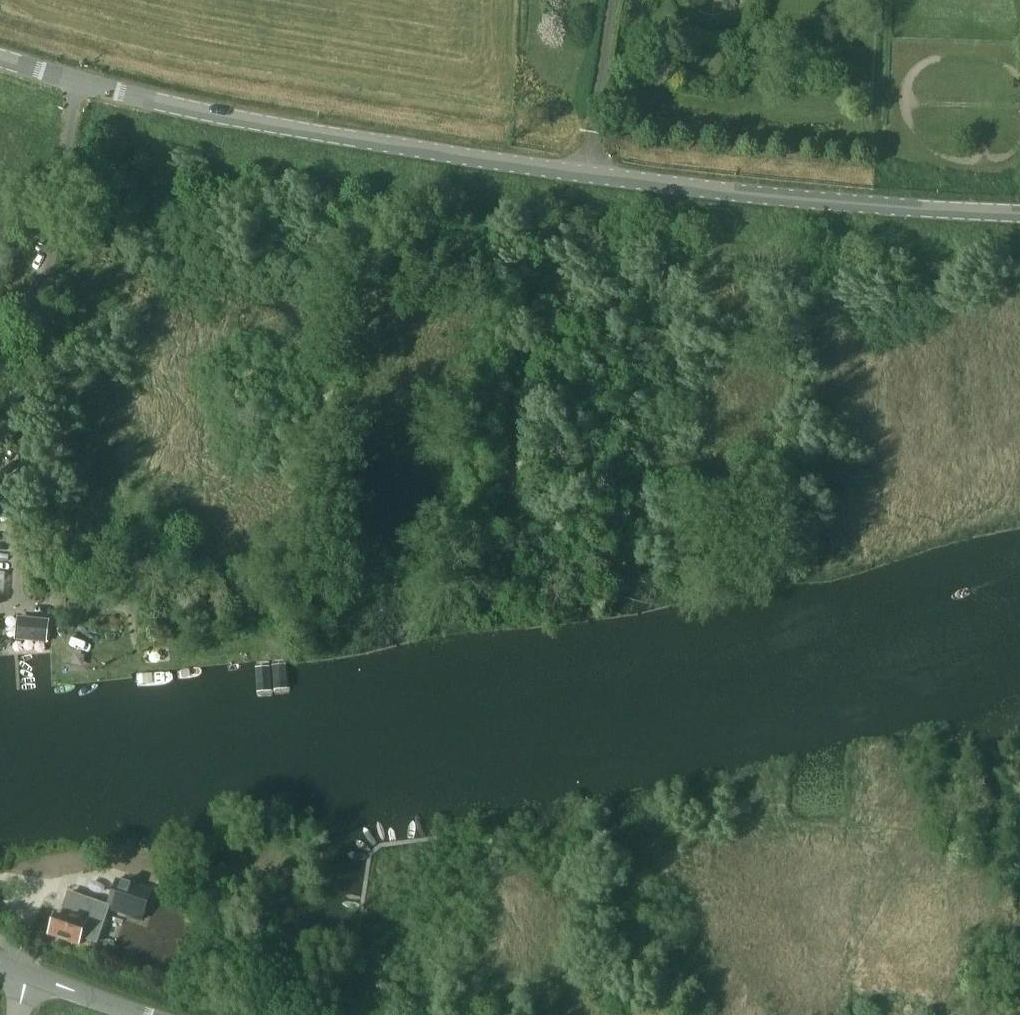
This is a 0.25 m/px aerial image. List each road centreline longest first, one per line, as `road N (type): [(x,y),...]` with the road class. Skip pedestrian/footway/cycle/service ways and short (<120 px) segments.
road 1 (tertiary): [(78,84),(287,130),(499,160),(1019,210)]
road 2 (tertiary): [(26,972),(140,1014)]

